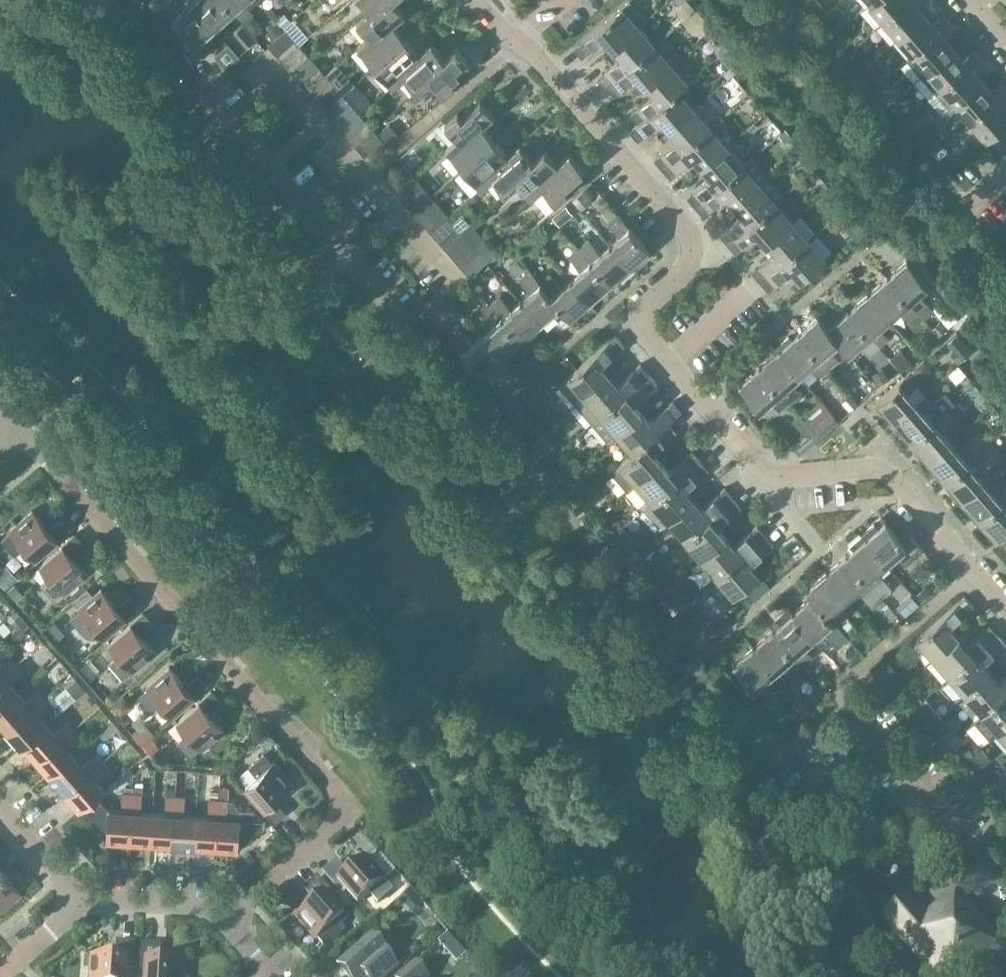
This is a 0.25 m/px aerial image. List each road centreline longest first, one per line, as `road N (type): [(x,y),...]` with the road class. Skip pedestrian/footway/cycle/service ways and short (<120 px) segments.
road 1 (residential): [(1005,610),(887,469),(762,477),(637,333),(644,306),(682,273),(688,236),(484,0)]
road 2 (residential): [(225,918),(334,830),(337,808),(213,646),(7,413)]
road 3 (residential): [(225,918),(83,910)]
road 4 (residential): [(83,910),(0,815)]

